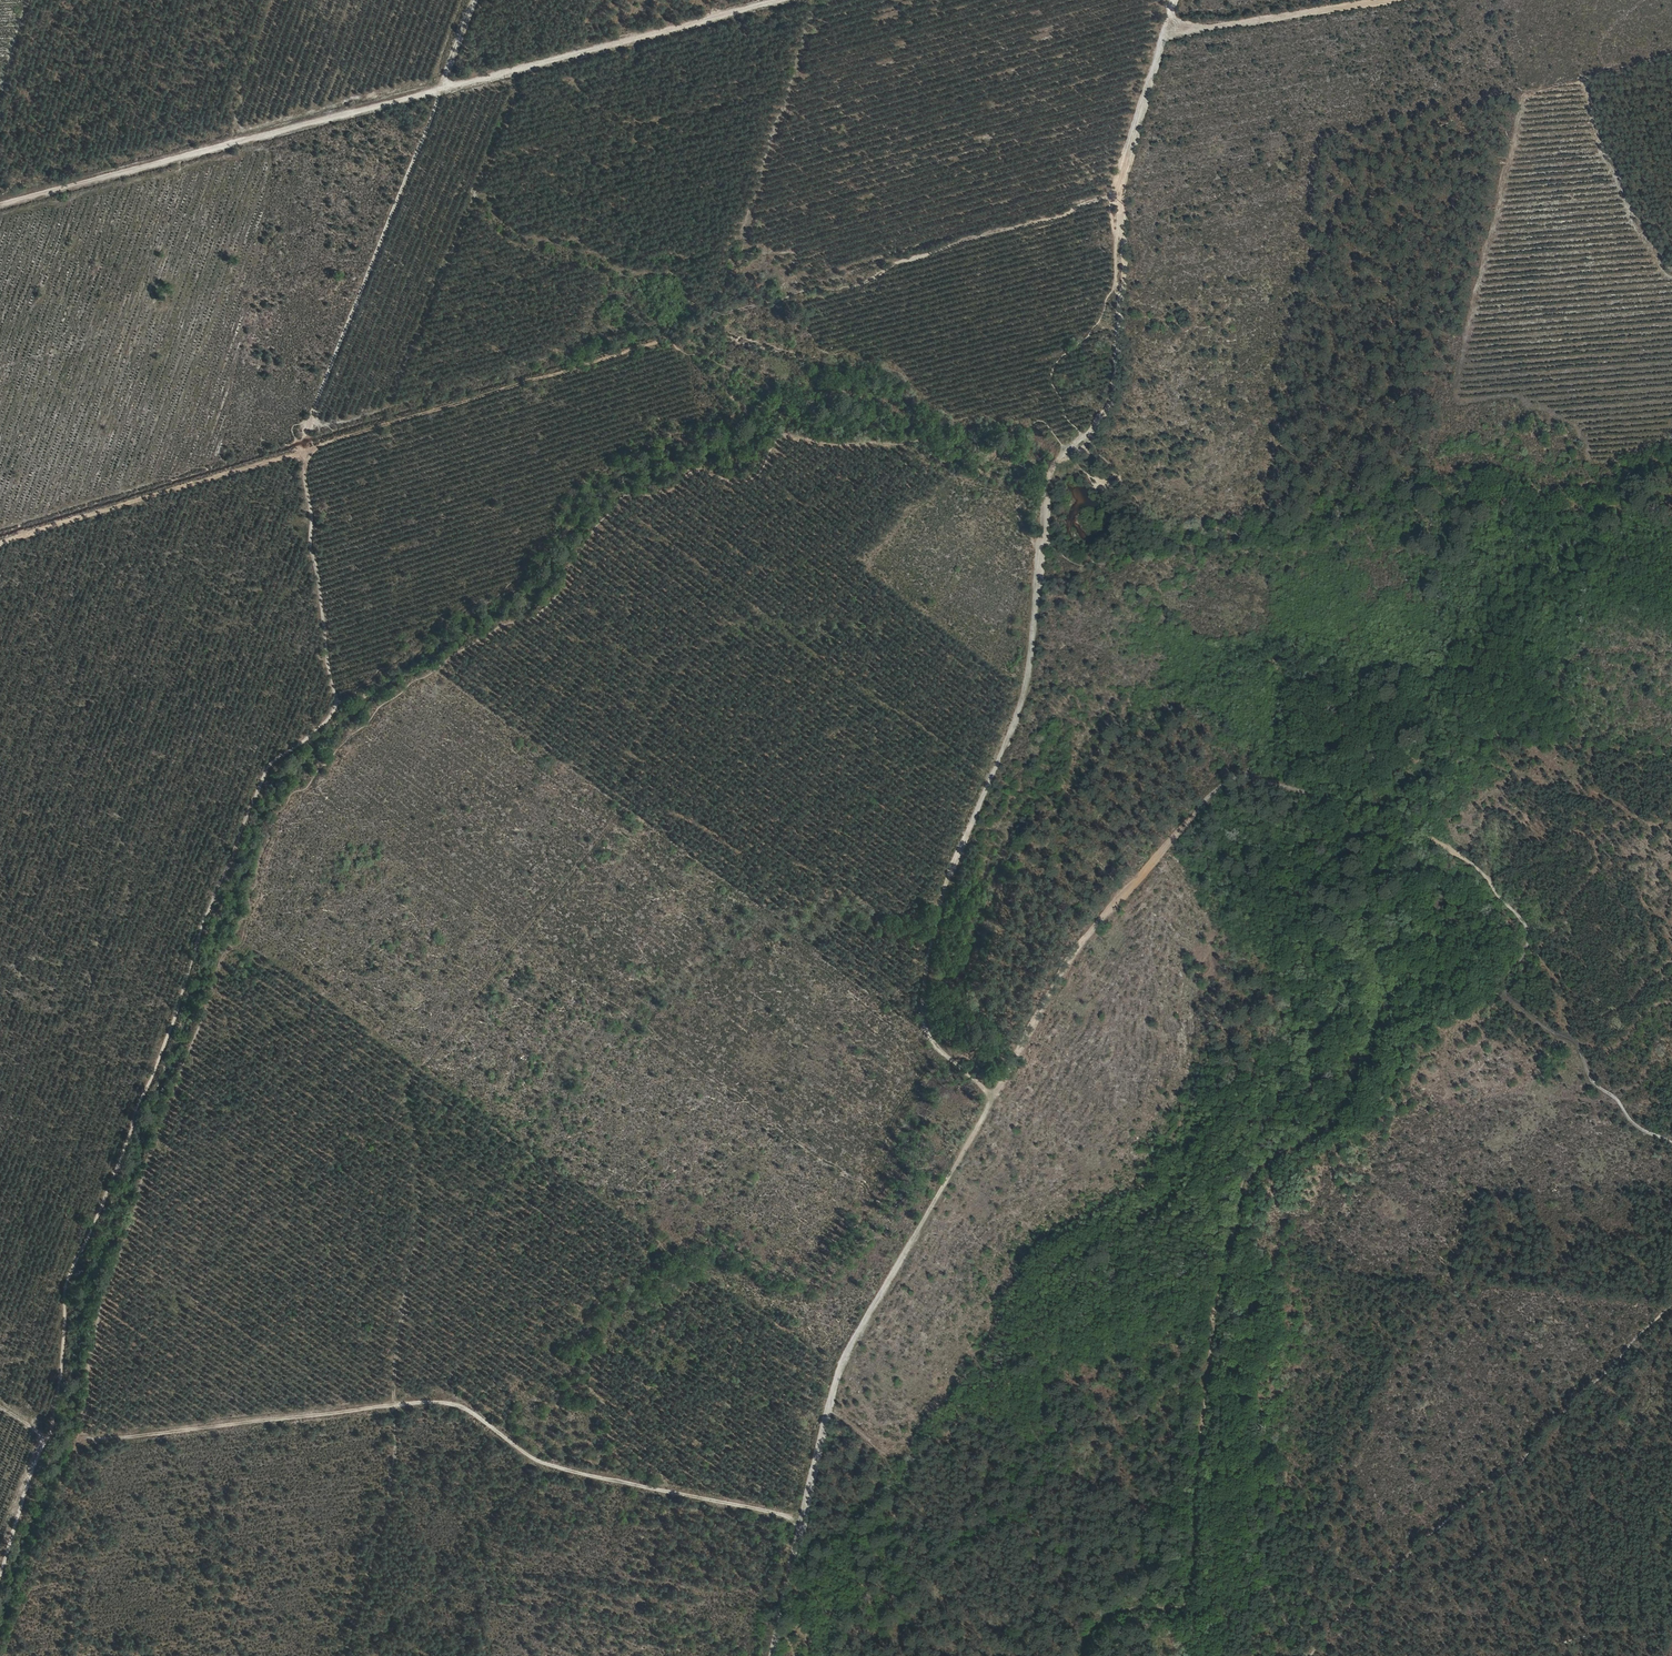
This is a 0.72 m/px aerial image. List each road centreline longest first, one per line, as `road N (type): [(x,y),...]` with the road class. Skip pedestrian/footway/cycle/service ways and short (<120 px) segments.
road 1 (track): [(1671,1141),(1630,1118),(1594,1082),(1574,1041),(1509,996),(1505,983),(1529,947),(1529,926),(1466,856),(1410,826),(1263,779),(1234,778),(1090,930),(843,1365),(775,1655)]
road 2 (track): [(339,703),(311,546),(311,461),(329,443),(710,328),(819,0)]
road 3 (track): [(1084,1655),(1111,1616),(1189,1598),(1214,1323),(1245,1183),(1320,1126),(1307,1088),(1317,1034),(1351,977),(1387,818)]
road 4 (track): [(339,703),(268,759),(60,1286),(59,1381),(0,1557)]
road 5 (track): [(0,204),(779,0)]
road 6 (track): [(75,1444),(438,1401),(463,1406),(545,1464),(805,1521)]
road 7 (track): [(996,1098),(923,1035),(946,890),(1029,689),(1049,489)]
road 8 (track): [(1671,1305),(1523,1460),(1415,1547),(1310,1655)]
road 9 (track): [(394,1406),(408,1275),(420,1235),(421,1155),(408,1110),(420,1070),(447,1034)]
road 10 (track): [(311,461),(291,455),(0,546)]
road 11 (track): [(1123,308),(1121,189),(1178,0)]
road 12 (track): [(1372,0),(1168,31)]
road 13 (track): [(1049,489),(1057,464),(1106,416),(1116,391),(1123,308)]

